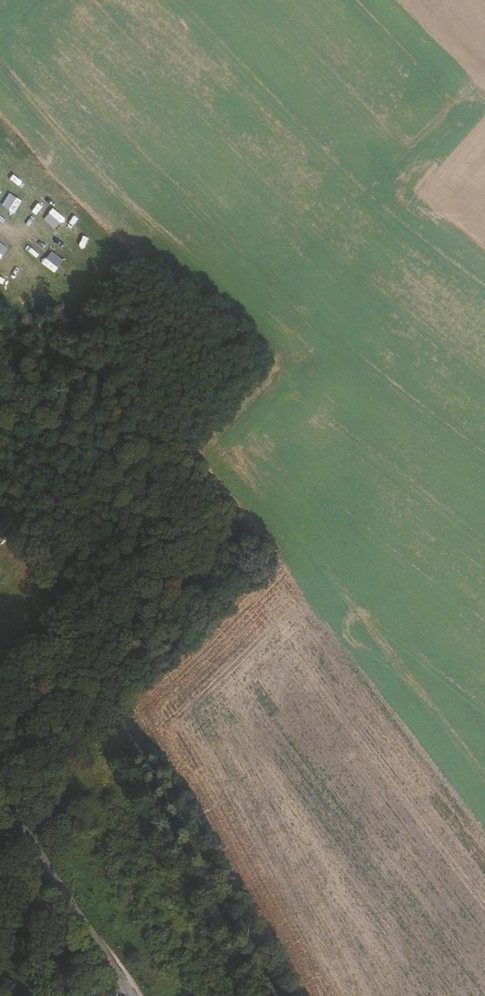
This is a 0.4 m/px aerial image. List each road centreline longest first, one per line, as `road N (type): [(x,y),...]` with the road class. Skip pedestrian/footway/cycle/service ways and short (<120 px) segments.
road 1 (residential): [(0,767),(137,995)]

